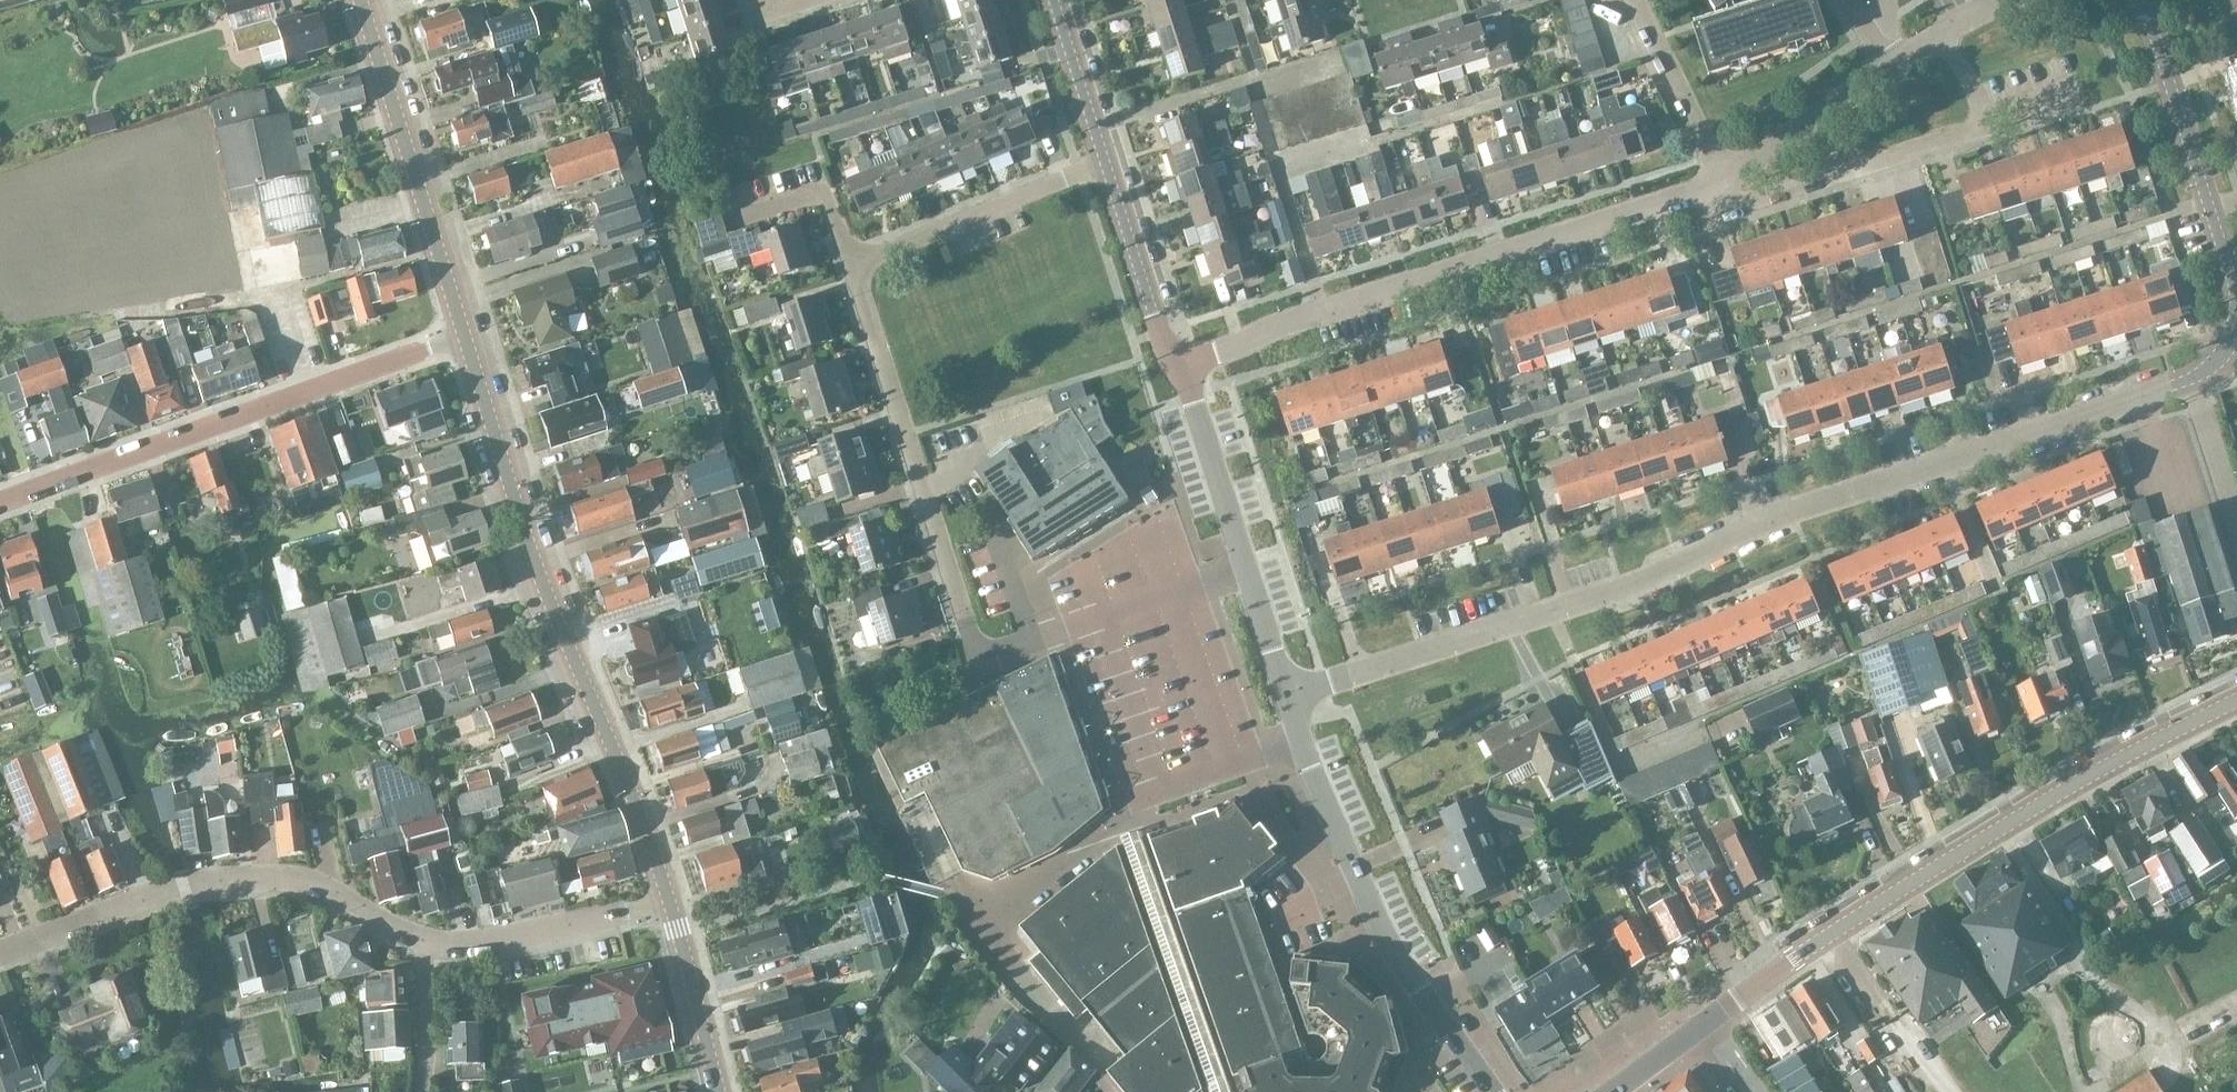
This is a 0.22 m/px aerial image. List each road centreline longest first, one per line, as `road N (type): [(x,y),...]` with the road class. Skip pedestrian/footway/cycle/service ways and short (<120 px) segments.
road 1 (residential): [(1287,693),(1603,595),(1749,526),(2189,379)]
road 2 (tertiary): [(1612,1091),(1863,914),(2071,785),(2236,699)]
road 3 (tertiary): [(669,900),(539,579),(465,333)]
road 4 (residential): [(1184,367),(1274,326),(1720,179)]
road 5 (residential): [(1099,617),(1007,648),(989,649),(972,636),(851,263)]
road 6 (residential): [(0,501),(465,333)]
road 7 (residential): [(0,953),(151,894),(247,876),(310,885),(426,941)]
road 8 (residential): [(1488,1091),(1393,954),(1297,737),(1287,693)]
road 9 (tertiary): [(465,333),(359,0)]
road 10 (residential): [(2236,295),(2141,0)]
road 11 (residential): [(1720,179),(1730,204),(1745,203),(1946,139),(1987,118)]
road 12 (residential): [(851,263),(1104,160)]
road 13 (residential): [(1184,367),(1154,315),(1104,160)]
road 14 (residential): [(426,941),(464,945),(636,909)]
road 15 (residential): [(1248,570),(1184,367)]
road 16 (residential): [(1720,179),(1890,67)]
road 17 (residential): [(1720,179),(1635,0)]
road 18 (tertiary): [(719,1091),(669,900)]
road 19 (residential): [(1157,787),(1099,617)]
road 20 (residential): [(851,263),(820,197),(726,221)]
road 21 (residential): [(1104,160),(1052,0)]
road 22 (residential): [(1248,570),(1099,617)]
road 23 (residential): [(2236,524),(2189,379)]
road 24 (residential): [(423,1091),(426,941)]
road 25 (residential): [(1287,693),(1248,570)]

